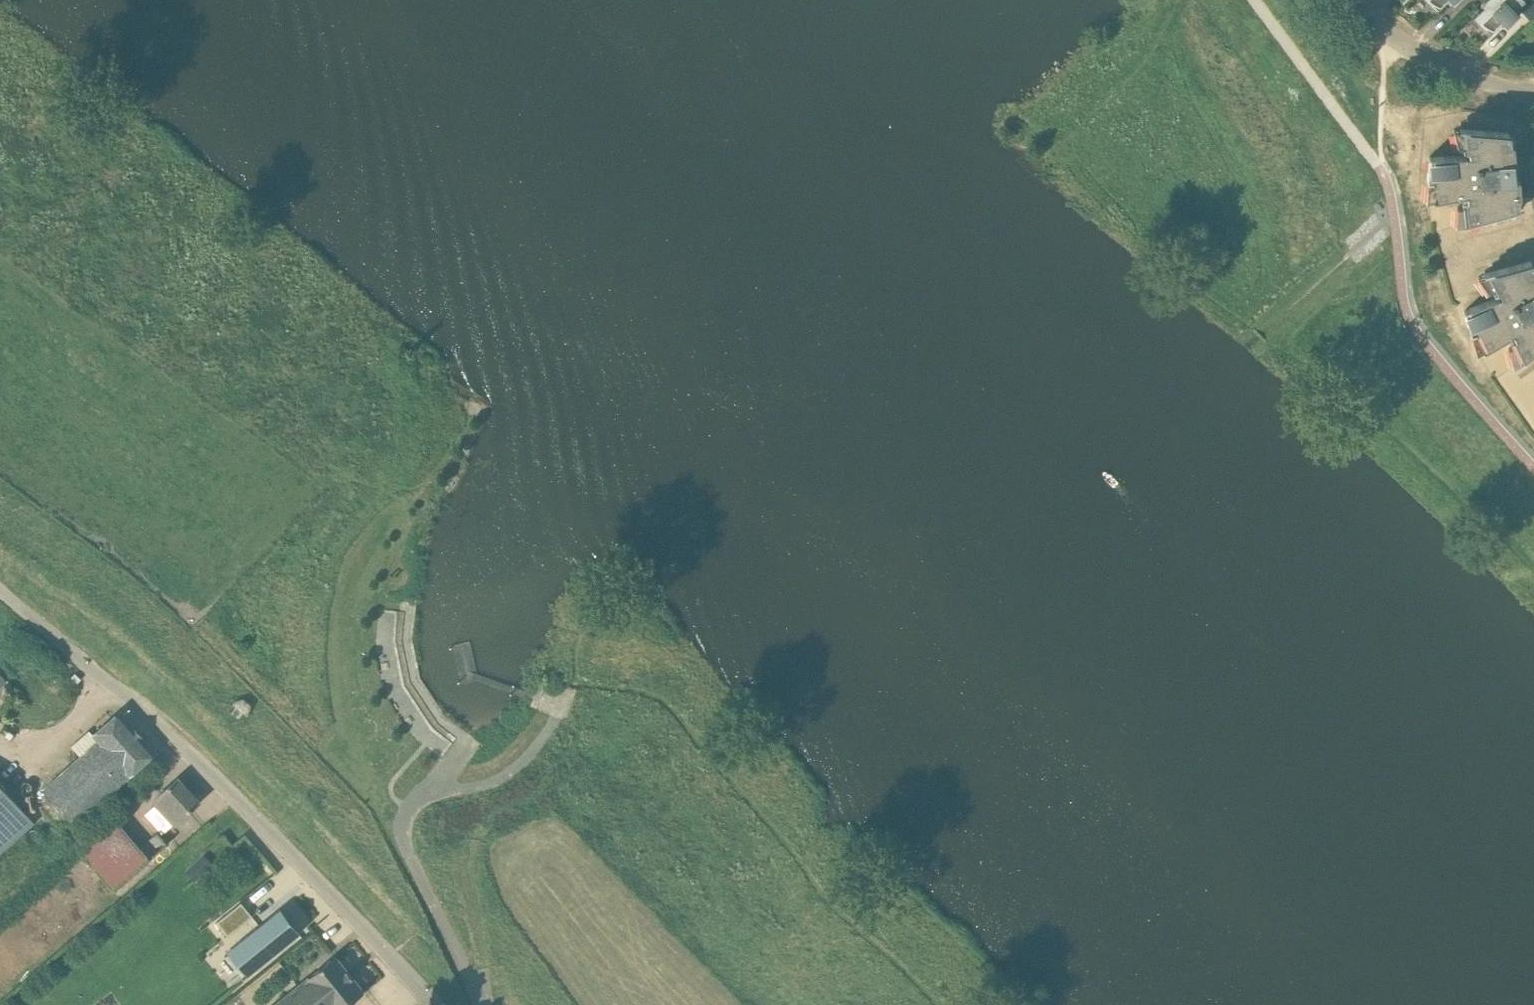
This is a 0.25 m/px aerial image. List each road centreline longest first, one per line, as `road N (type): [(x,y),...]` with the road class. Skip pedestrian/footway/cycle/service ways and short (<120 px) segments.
road 1 (unclassified): [(439,1004),(222,780),(0,587)]
road 2 (residential): [(1356,0),(1391,38),(1466,73),(1533,92)]

